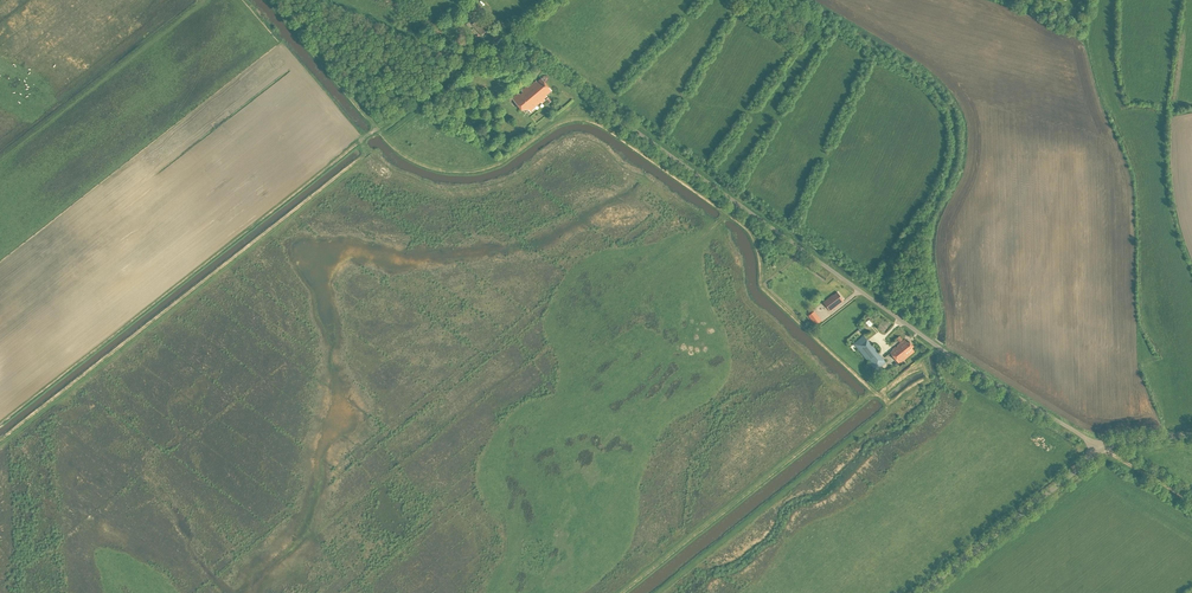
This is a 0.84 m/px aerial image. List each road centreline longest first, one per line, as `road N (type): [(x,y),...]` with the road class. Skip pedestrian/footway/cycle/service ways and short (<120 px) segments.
road 1 (unclassified): [(1102,449),(960,362),(537,64),(440,53),(318,0)]
road 2 (track): [(0,424),(441,86),(462,59)]
road 3 (unclassified): [(921,592),(1102,449)]

